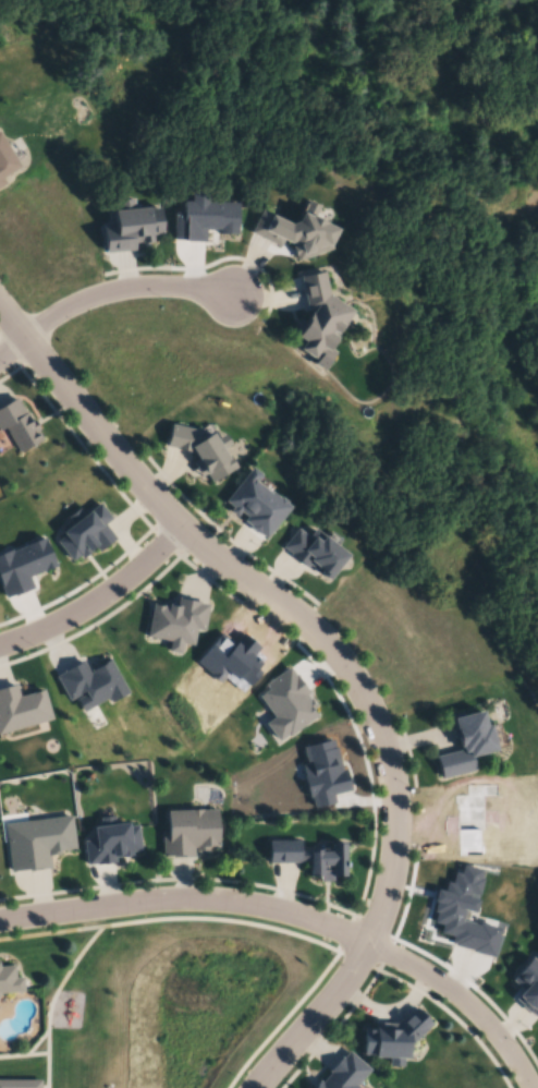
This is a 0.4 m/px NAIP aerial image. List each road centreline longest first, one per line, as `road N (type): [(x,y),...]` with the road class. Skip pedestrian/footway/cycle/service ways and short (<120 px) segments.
road 1 (residential): [(253,1087),(331,996),(389,879),(398,787),(376,709),(310,626),(174,534),(0,311)]
road 2 (residential): [(363,944),(276,914),(149,900),(0,924)]
road 3 (residential): [(534,1087),(515,1053),(467,1001),(428,970),(363,944)]
road 4 (residential): [(235,300),(145,287),(100,294),(22,342)]
road 5 (residential): [(0,646),(103,597),(174,534)]

